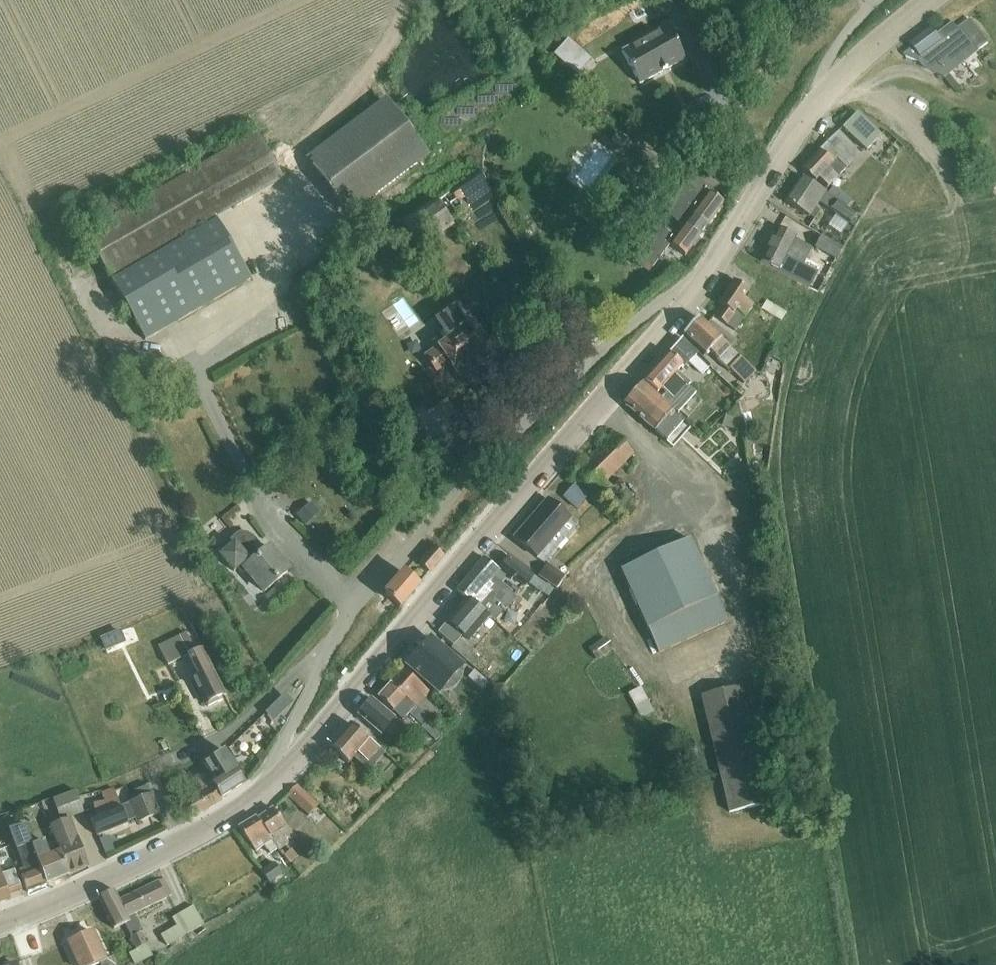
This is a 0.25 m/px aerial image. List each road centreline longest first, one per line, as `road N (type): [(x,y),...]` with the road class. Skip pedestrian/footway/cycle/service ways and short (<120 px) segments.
road 1 (unclassified): [(704,288),(649,316),(449,501),(330,651),(276,781)]
road 2 (tertiary): [(276,781),(704,288)]
road 3 (tertiary): [(704,288),(832,90),(936,0)]
road 4 (tertiary): [(0,928),(219,827),(276,781)]

